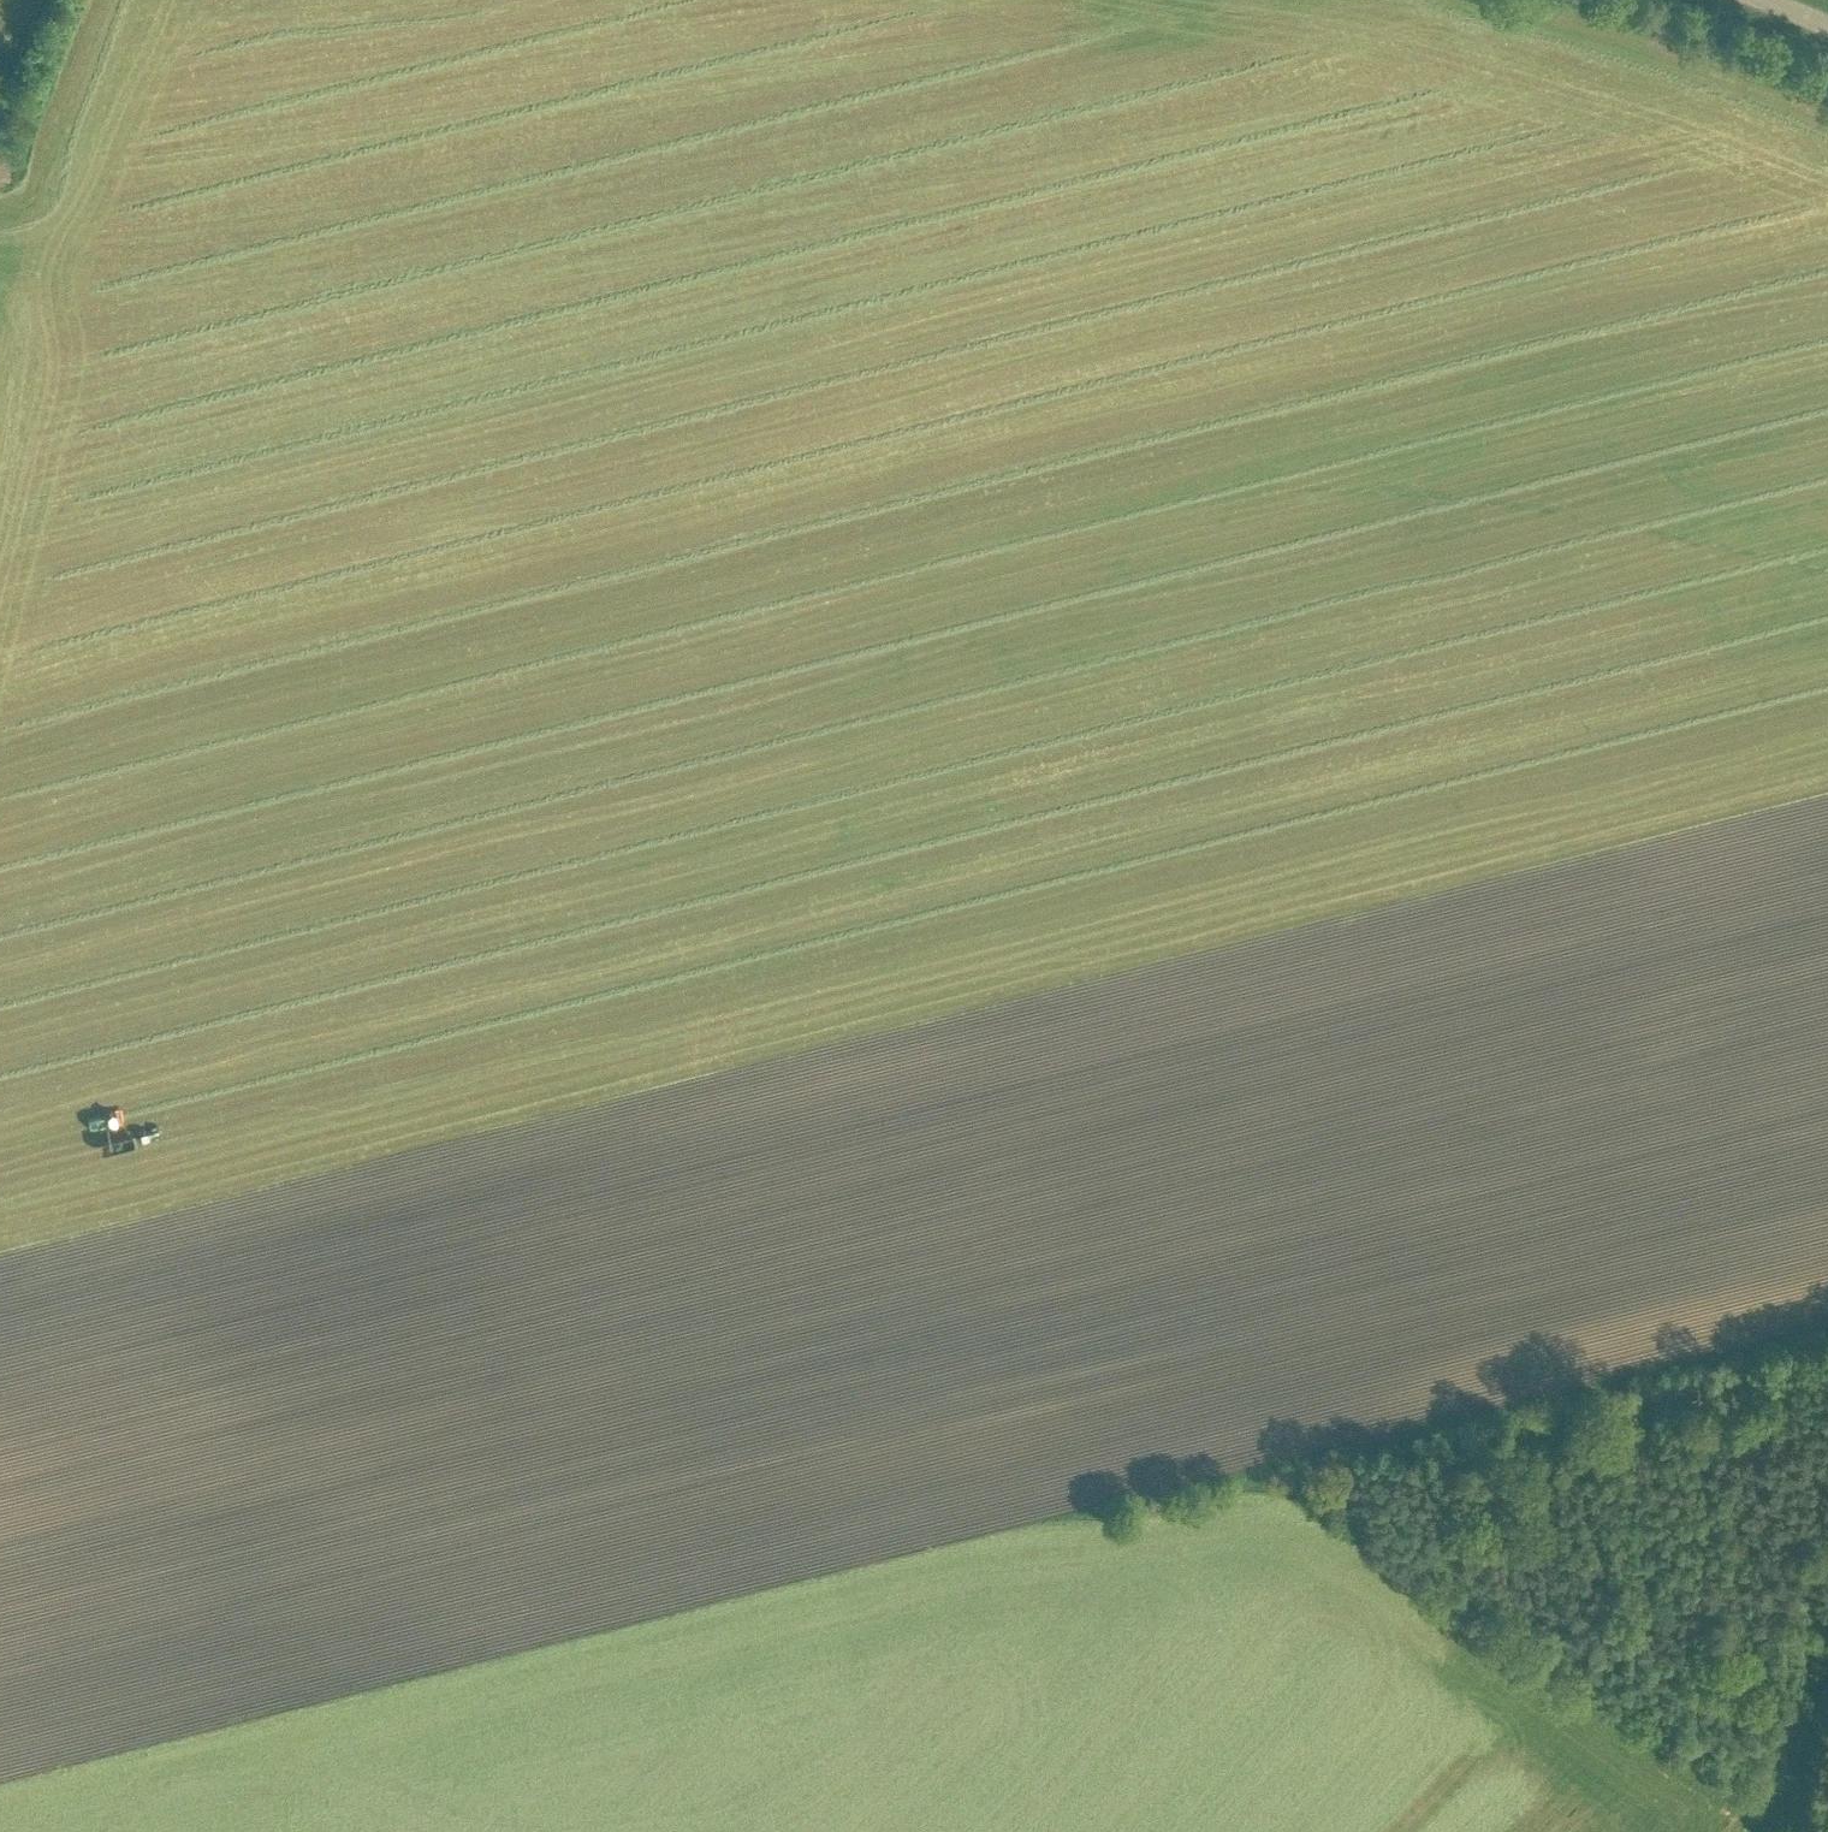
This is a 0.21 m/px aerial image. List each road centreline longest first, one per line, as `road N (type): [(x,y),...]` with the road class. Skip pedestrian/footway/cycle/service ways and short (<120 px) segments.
road 1 (track): [(1773,1831),(1808,1796),(1769,1776),(1827,1625)]

